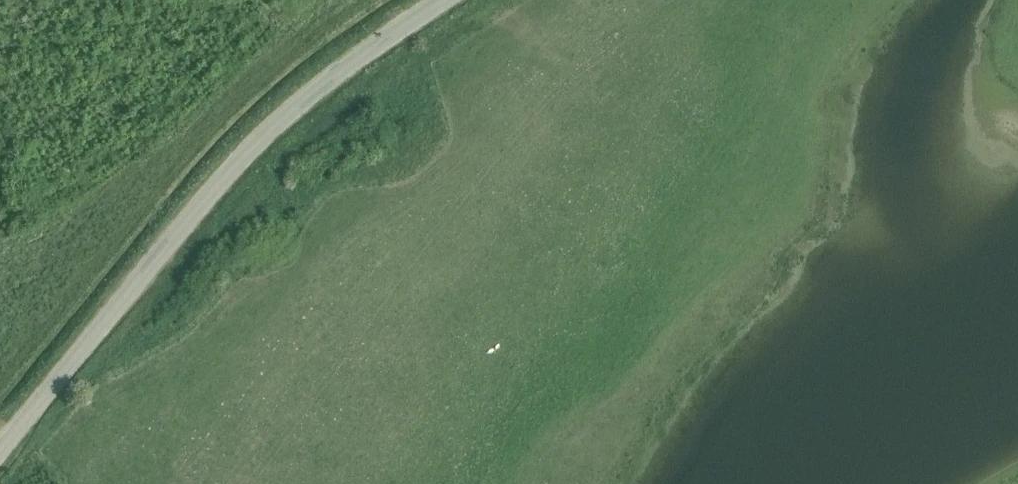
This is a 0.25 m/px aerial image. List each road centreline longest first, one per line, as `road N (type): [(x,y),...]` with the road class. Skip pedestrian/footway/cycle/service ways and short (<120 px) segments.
road 1 (unclassified): [(0,453),(224,175),(308,95),(448,0)]

